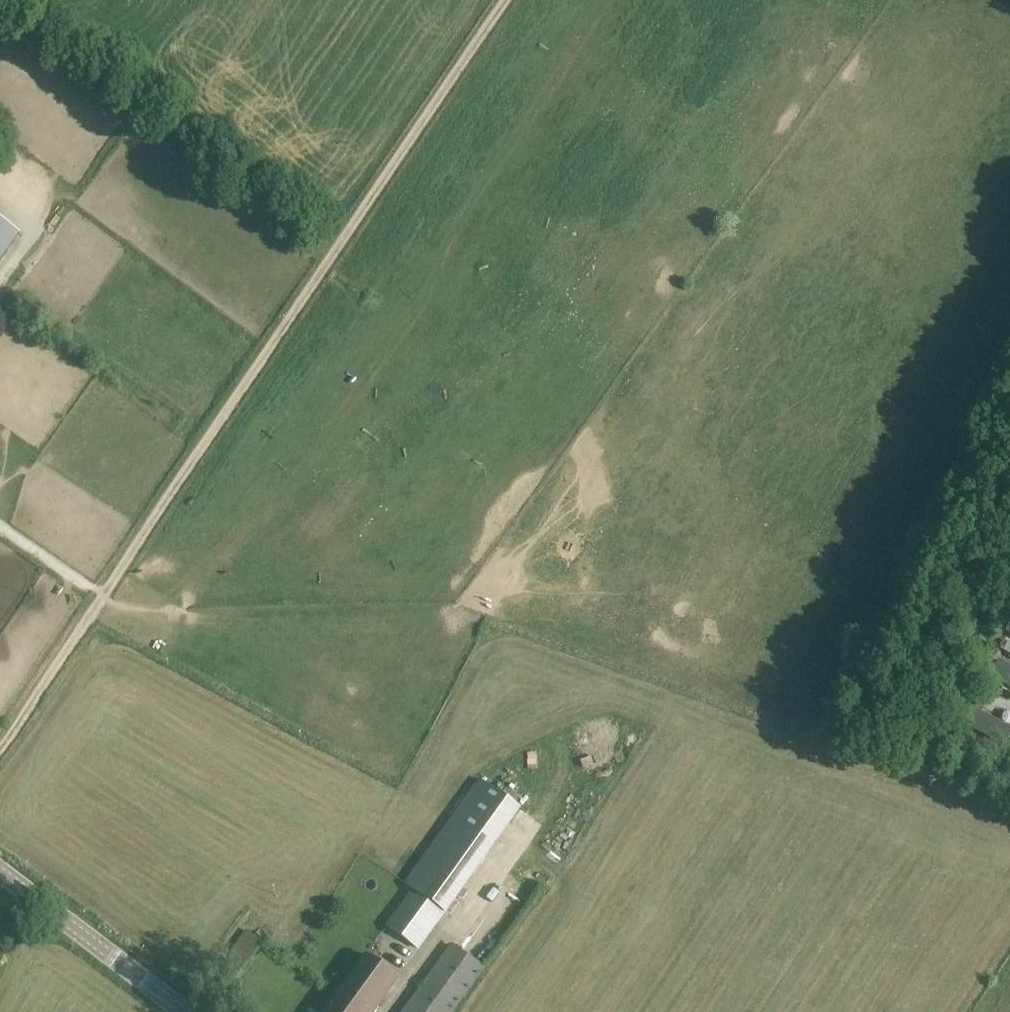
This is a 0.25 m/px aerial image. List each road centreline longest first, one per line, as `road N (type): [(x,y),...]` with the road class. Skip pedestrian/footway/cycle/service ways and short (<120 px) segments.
road 1 (track): [(0,744),(508,0)]
road 2 (tertiary): [(183,1011),(0,869)]

